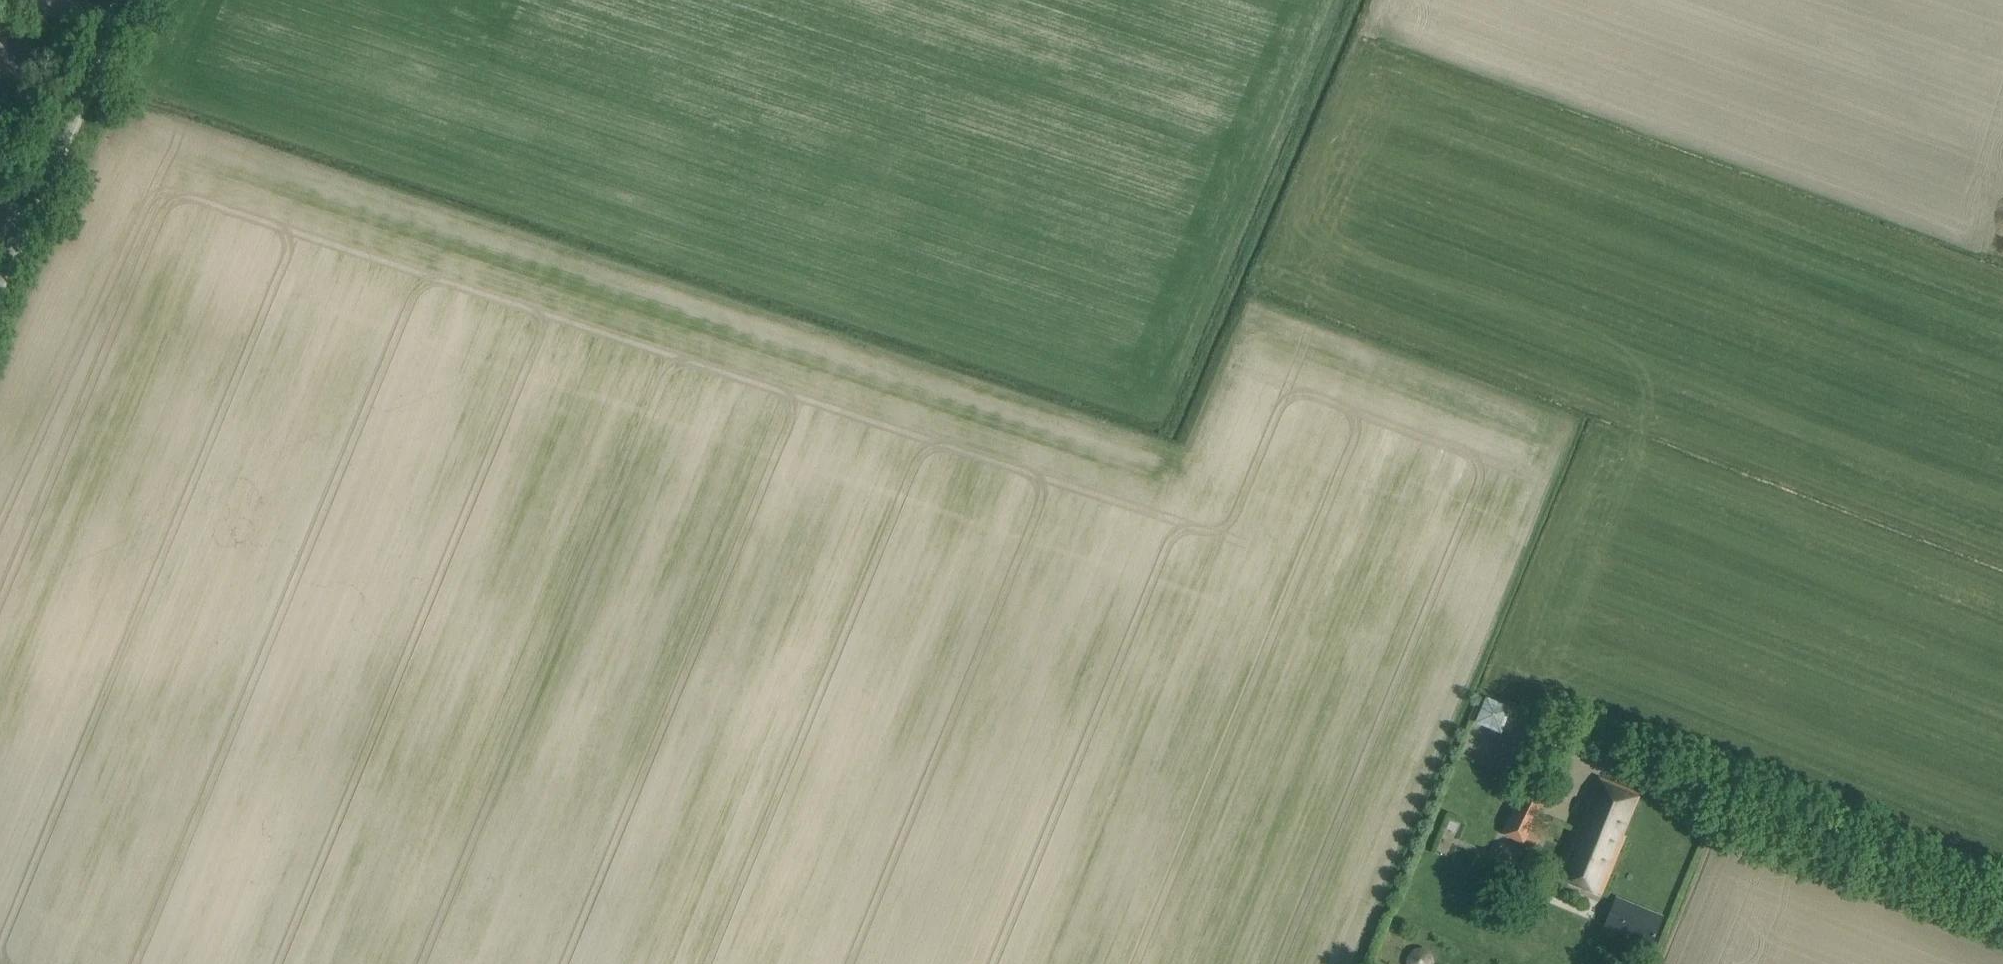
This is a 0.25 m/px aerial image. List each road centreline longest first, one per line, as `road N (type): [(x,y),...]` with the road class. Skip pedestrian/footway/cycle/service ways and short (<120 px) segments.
road 1 (tertiary): [(0,261),(118,0)]

